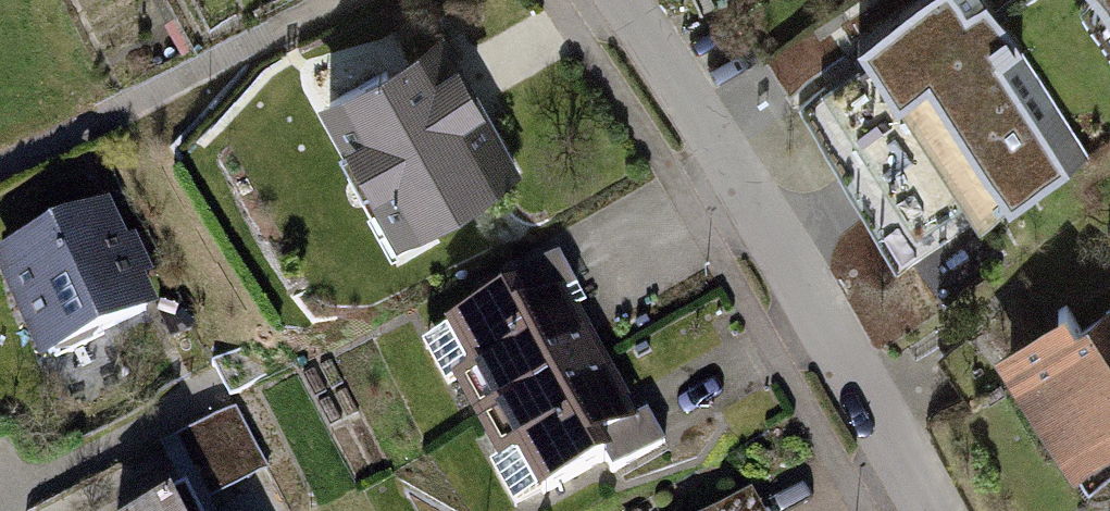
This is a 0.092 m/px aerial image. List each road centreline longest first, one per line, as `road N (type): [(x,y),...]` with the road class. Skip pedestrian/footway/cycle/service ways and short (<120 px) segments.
road 1 (residential): [(620,0),(757,206),(937,510)]

